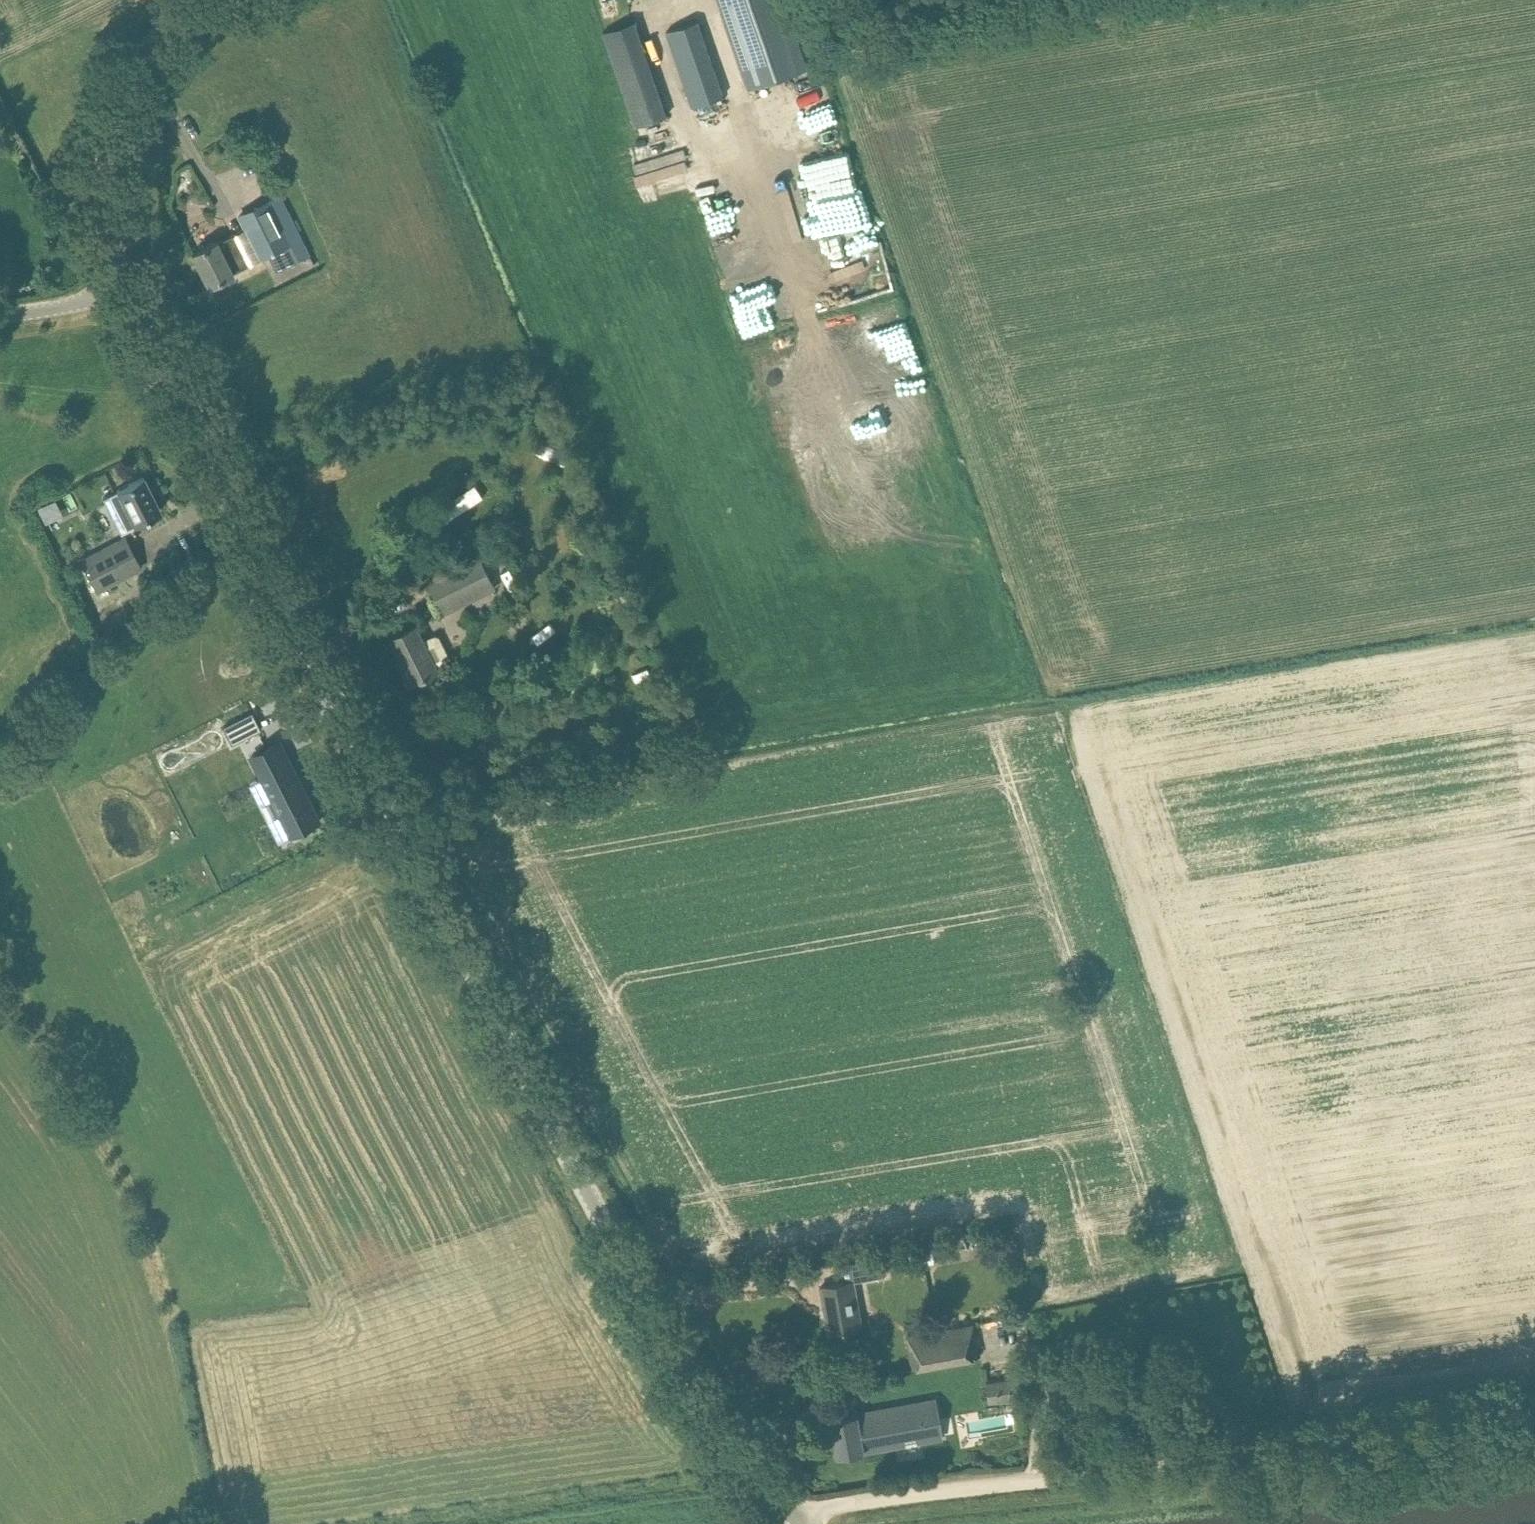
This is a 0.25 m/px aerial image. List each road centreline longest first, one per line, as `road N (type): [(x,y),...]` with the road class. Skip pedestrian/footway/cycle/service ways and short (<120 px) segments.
road 1 (unclassified): [(800,1523),(610,1255),(131,307)]
road 2 (track): [(1534,1420),(815,1507),(797,1520)]
road 3 (unclassified): [(118,266),(106,208),(113,115),(129,76),(163,32),(204,0)]
road 4 (track): [(841,0),(864,28),(897,32),(1076,0)]

